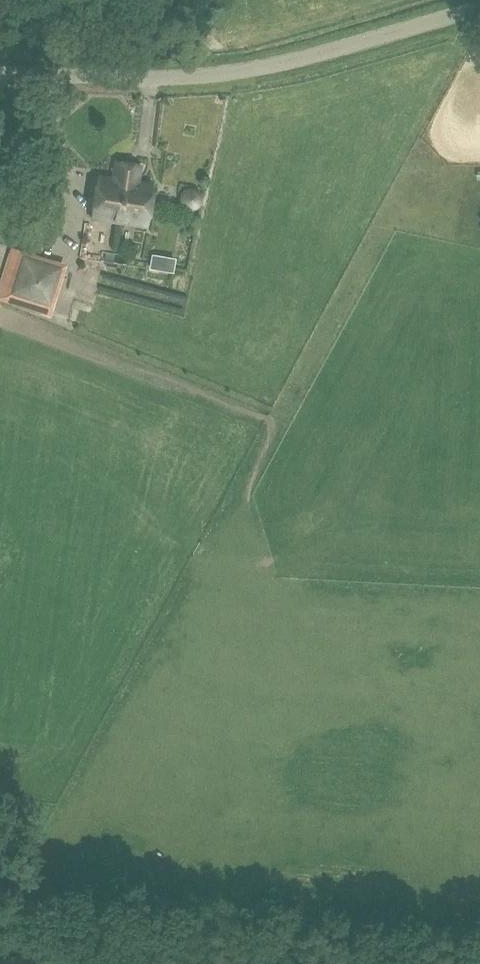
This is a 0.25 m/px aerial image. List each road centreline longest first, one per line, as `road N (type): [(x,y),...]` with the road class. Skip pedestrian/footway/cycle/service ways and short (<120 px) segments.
road 1 (unclassified): [(0,75),(160,81),(244,73),(479,9)]

